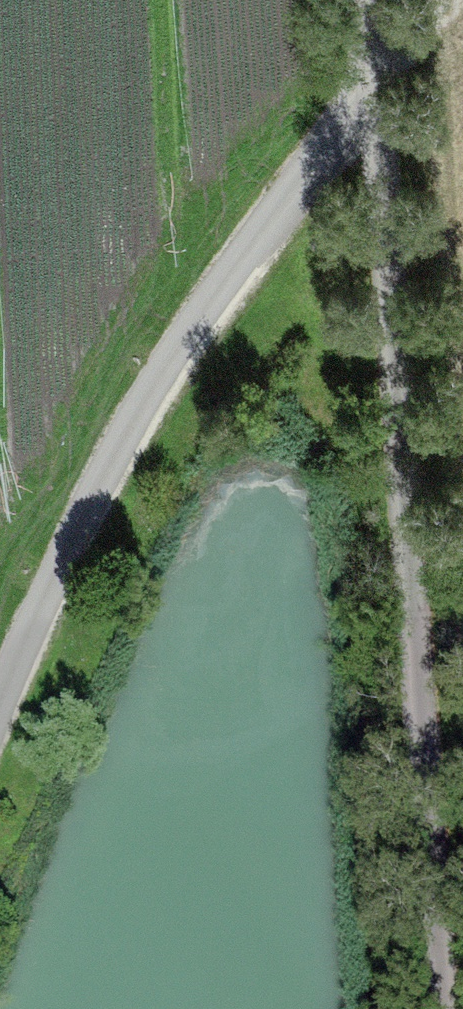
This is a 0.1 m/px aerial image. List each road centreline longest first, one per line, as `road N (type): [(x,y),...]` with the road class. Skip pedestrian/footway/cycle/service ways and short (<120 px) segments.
road 1 (unclassified): [(374,82),(442,1008)]
road 2 (unclassified): [(374,82),(175,347),(89,501),(0,705)]

